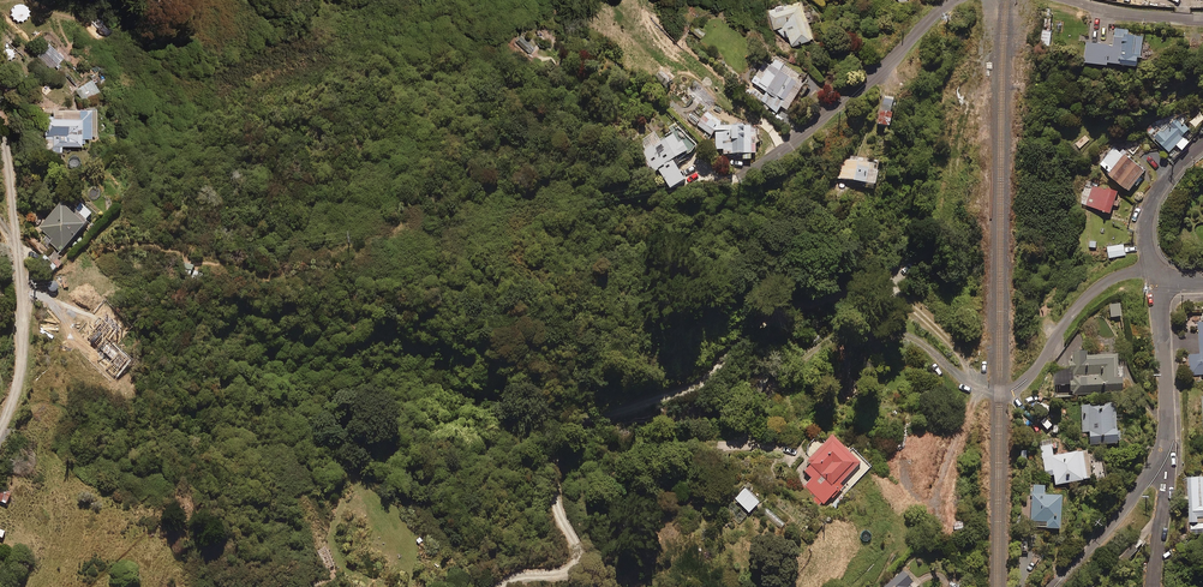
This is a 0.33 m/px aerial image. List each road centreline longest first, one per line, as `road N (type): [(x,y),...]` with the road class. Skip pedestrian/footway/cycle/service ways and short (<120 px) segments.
road 1 (residential): [(498,586),(579,565),(555,492),(560,450),(579,423),(700,384),(748,332),(793,309),(864,284),(880,287),(936,327),(989,389),(1007,391),(1032,374),(1072,312),(1104,282),(1154,271)]
road 2 (residential): [(0,431),(24,339),(0,128)]
road 3 (residential): [(955,0),(756,170)]
road 4 (residential): [(1167,432),(1124,510),(1054,586)]
road 5 (residential): [(1167,432),(1154,271)]
road 6 (residential): [(1152,586),(1167,432)]
road 7 (residential): [(1154,271),(1144,238),(1151,202),(1202,143)]
road 8 (residential): [(1202,19),(1131,15),(1074,0)]

